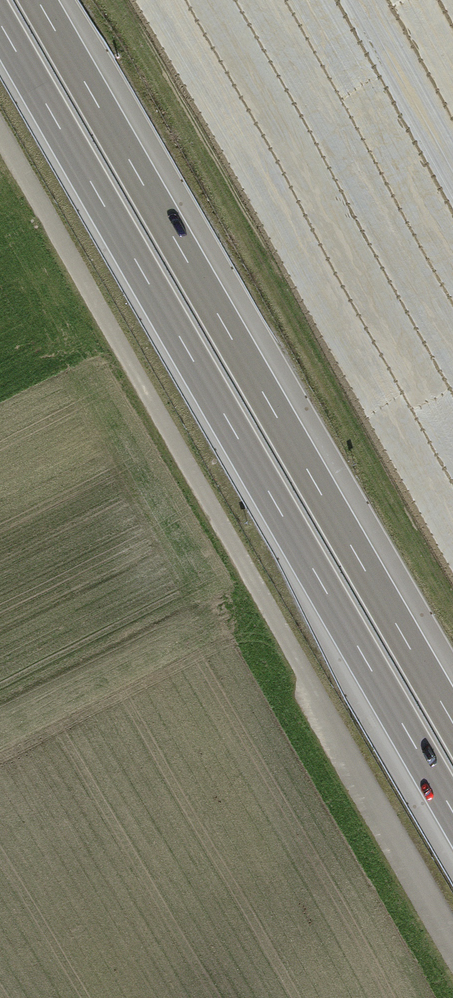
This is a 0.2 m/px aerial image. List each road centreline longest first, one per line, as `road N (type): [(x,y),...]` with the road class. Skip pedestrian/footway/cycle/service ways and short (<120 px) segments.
road 1 (motorway): [(0,24),(452,815)]
road 2 (motorway): [(452,722),(39,0)]

